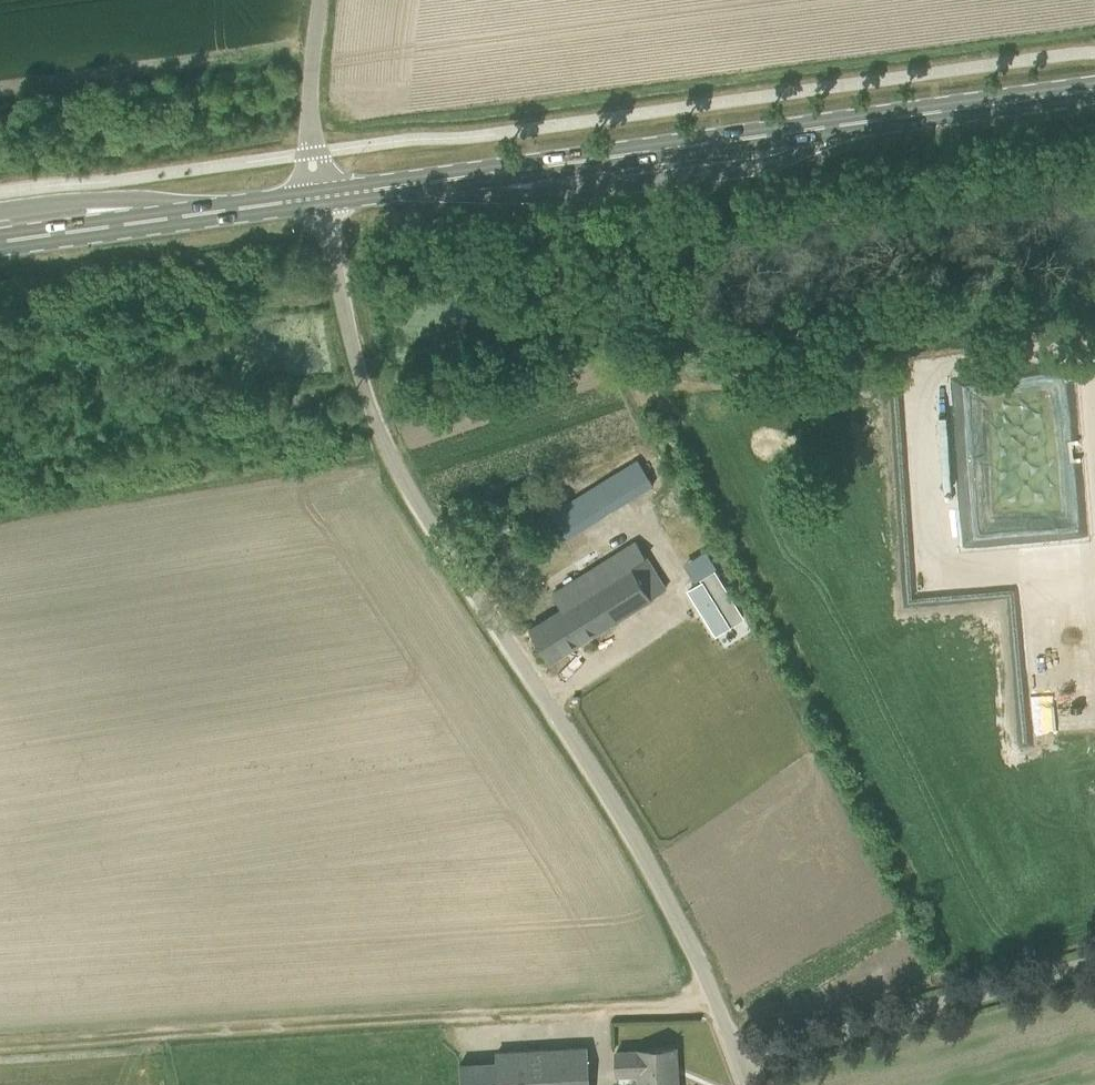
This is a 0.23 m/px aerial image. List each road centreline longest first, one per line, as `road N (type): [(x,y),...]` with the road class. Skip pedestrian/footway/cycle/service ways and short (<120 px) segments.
road 1 (unclassified): [(746,1084),(714,993),(628,820),(381,439),(320,197)]
road 2 (track): [(720,1012),(0,1047)]
road 3 (primary): [(859,124),(436,180)]
road 4 (primary): [(0,242),(320,197)]
road 5 (primary): [(859,124),(1094,92)]
road 6 (unclassified): [(320,197),(308,100),(320,0)]

